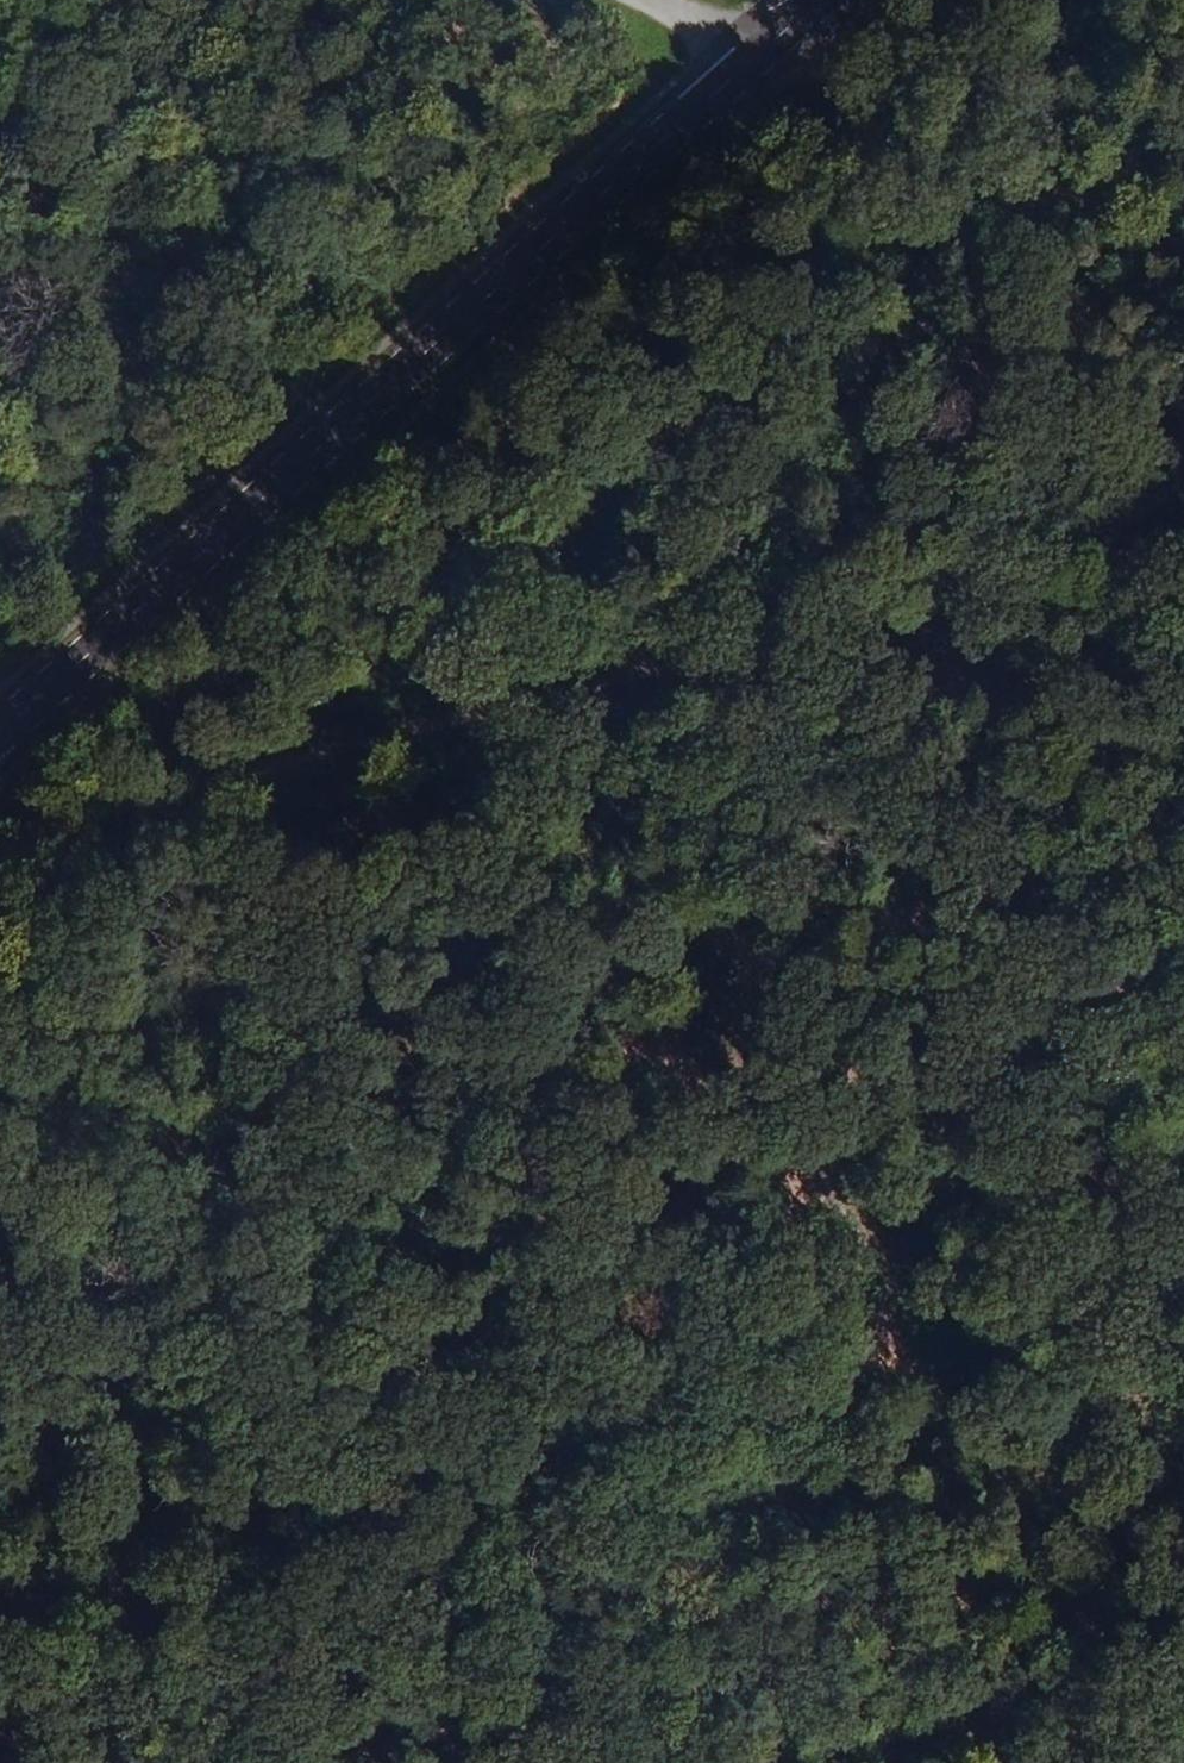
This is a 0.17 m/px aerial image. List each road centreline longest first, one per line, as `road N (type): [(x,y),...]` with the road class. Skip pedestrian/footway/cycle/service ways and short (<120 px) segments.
road 1 (primary): [(856,0),(406,421),(0,735)]
road 2 (track): [(637,0),(955,167),(1183,270)]

